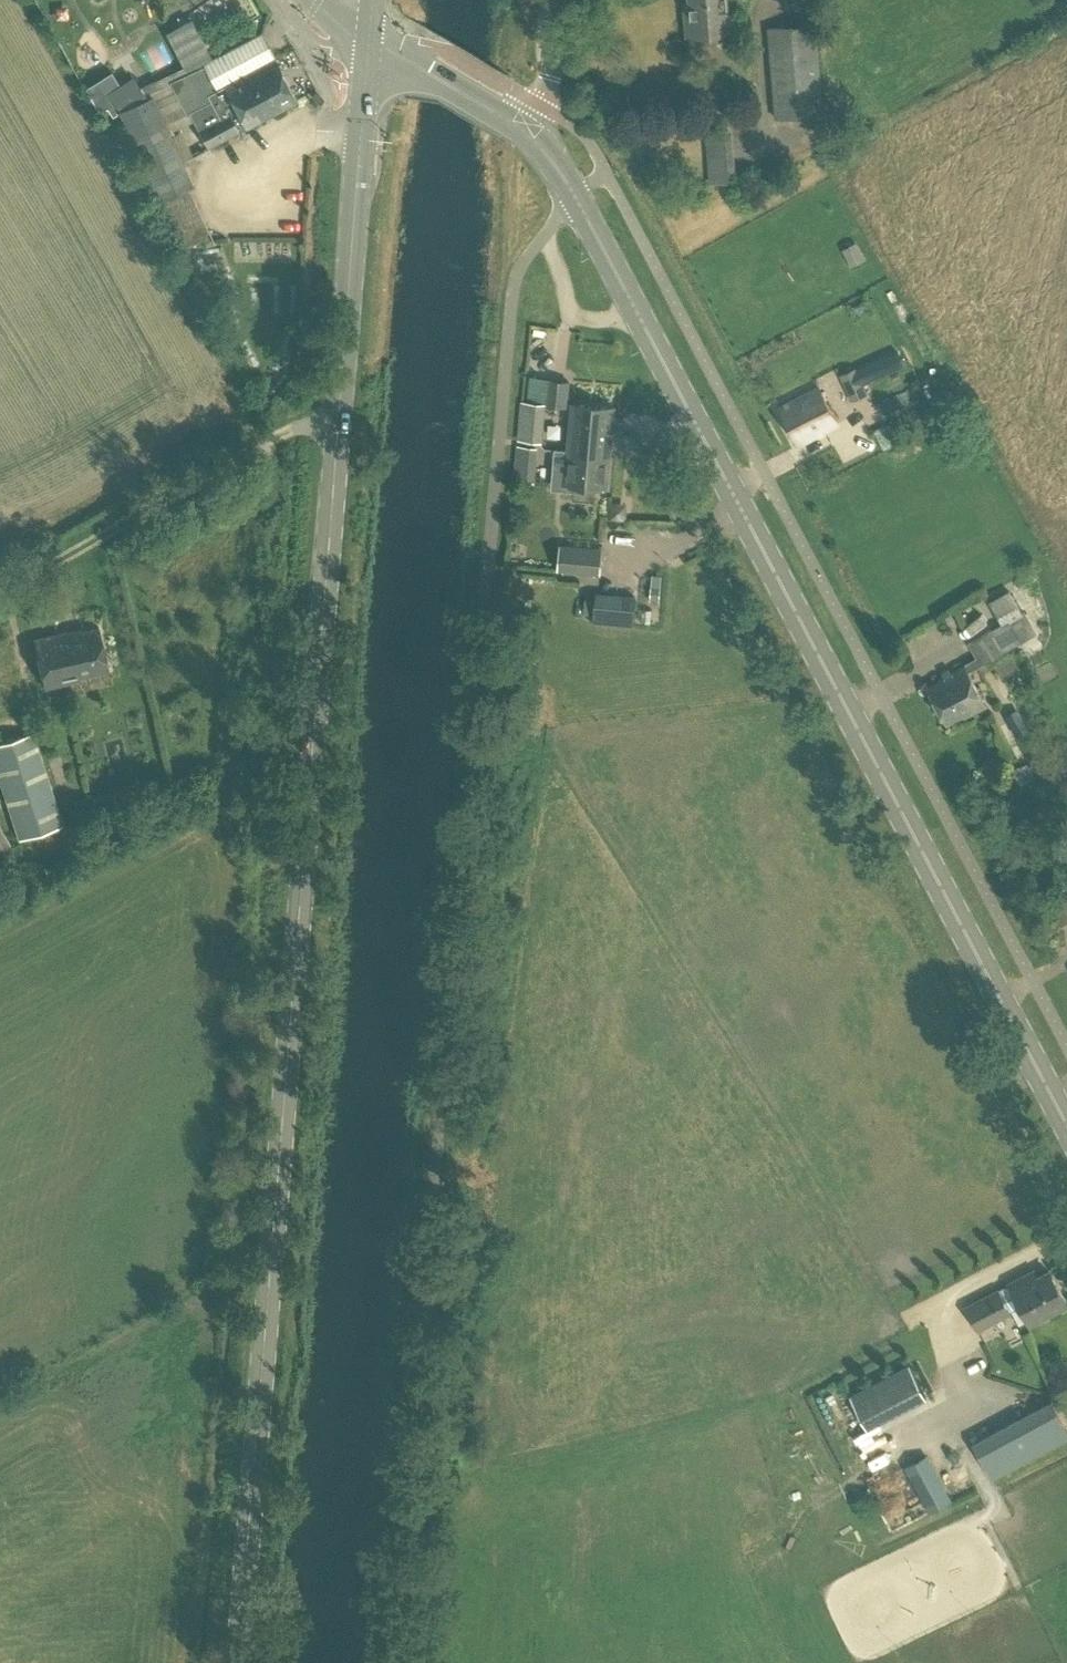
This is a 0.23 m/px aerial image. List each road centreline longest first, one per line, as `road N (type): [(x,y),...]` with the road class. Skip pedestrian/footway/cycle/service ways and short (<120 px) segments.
road 1 (secondary): [(234,1662),(366,45)]
road 2 (secondary): [(1066,1125),(557,166),(527,133)]
road 3 (secondary): [(527,133),(366,45)]
road 4 (tertiary): [(527,133),(551,73),(564,0)]

